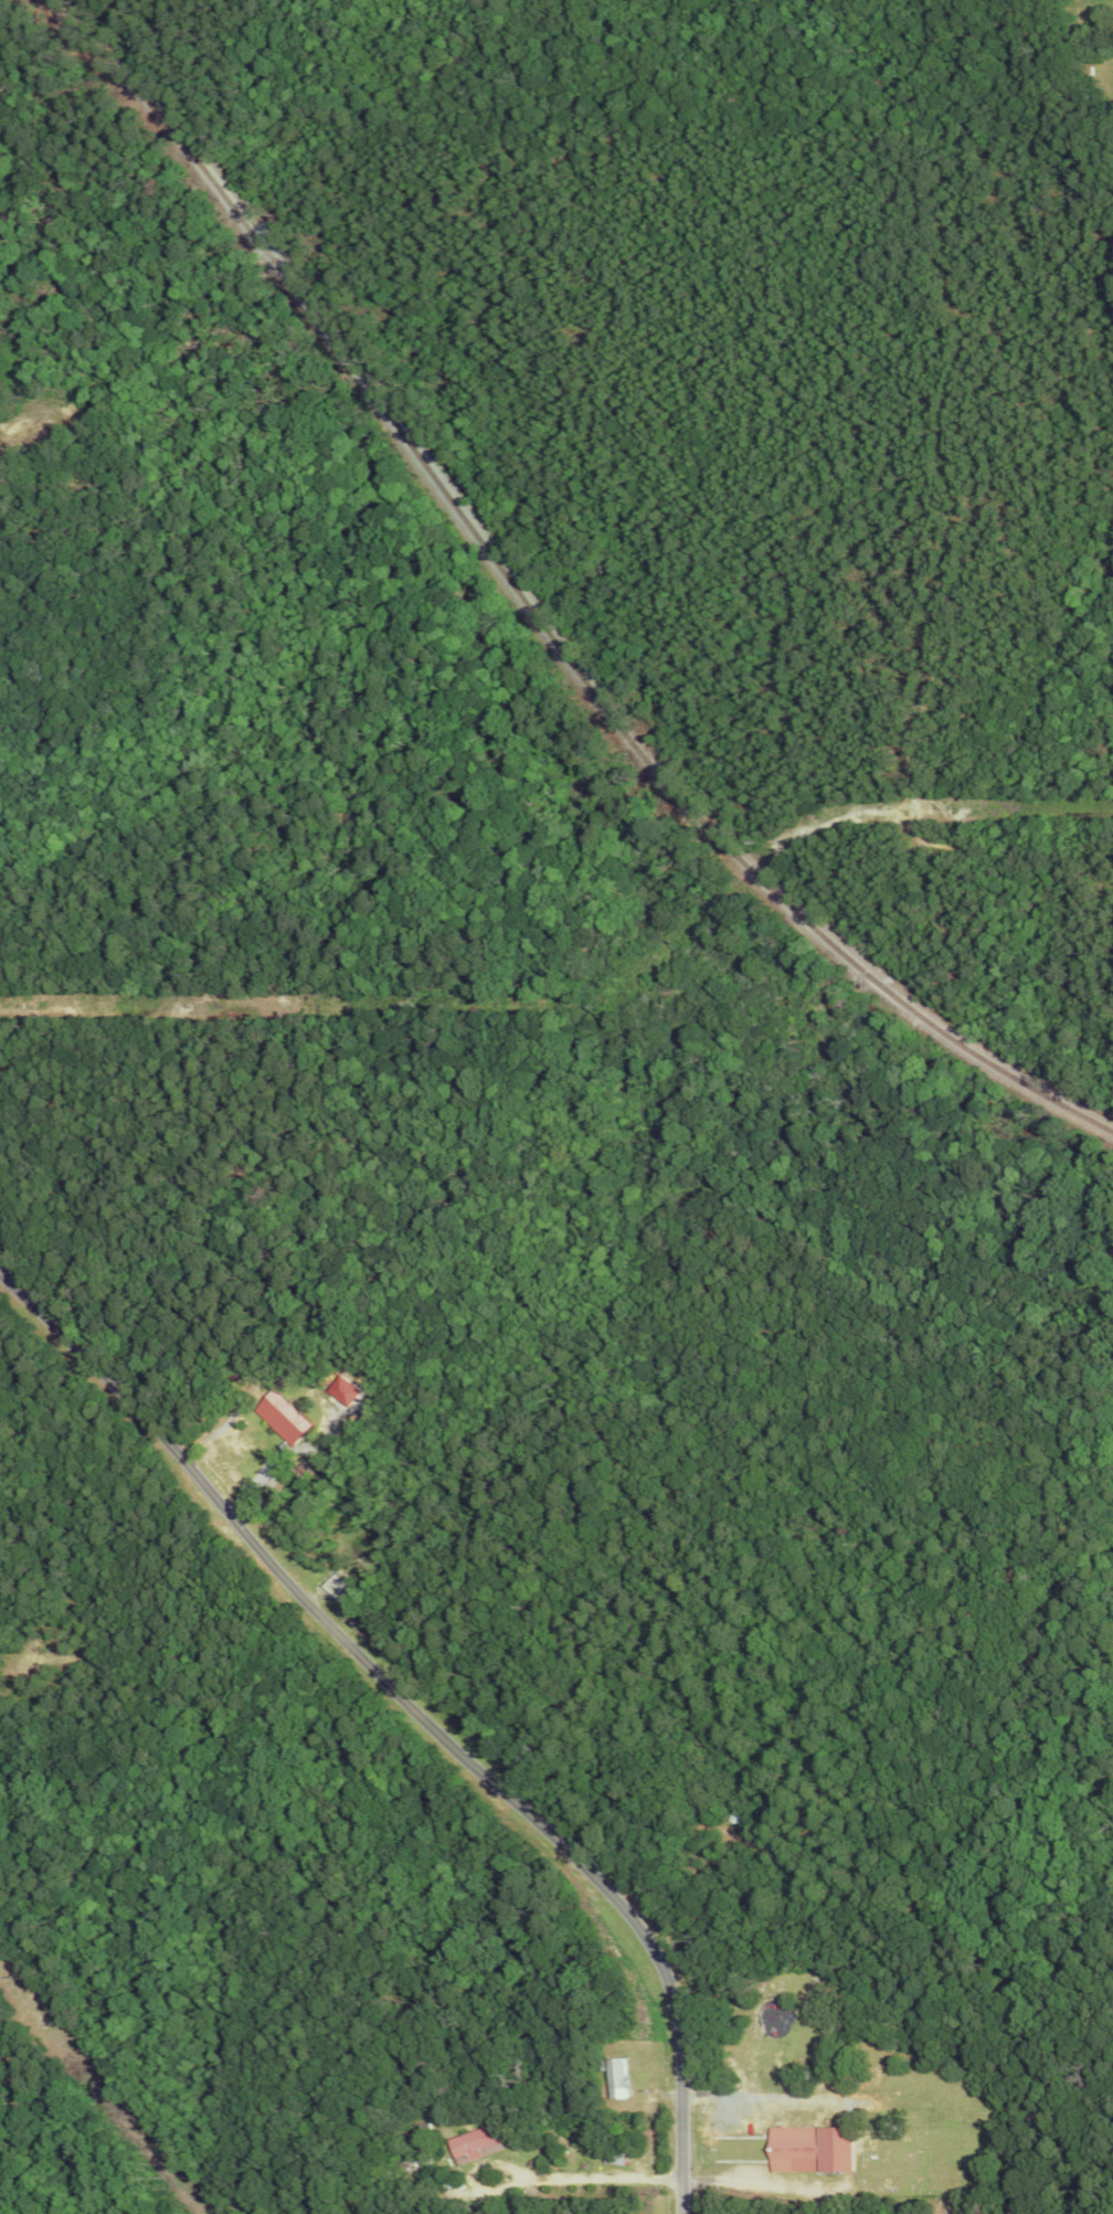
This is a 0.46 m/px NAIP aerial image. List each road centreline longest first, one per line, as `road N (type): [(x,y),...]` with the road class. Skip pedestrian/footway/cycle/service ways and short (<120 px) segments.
road 1 (residential): [(673,2213),(676,2066),(665,1989),(623,1919),(0,1284)]
road 2 (residential): [(674,2176),(484,2175)]

